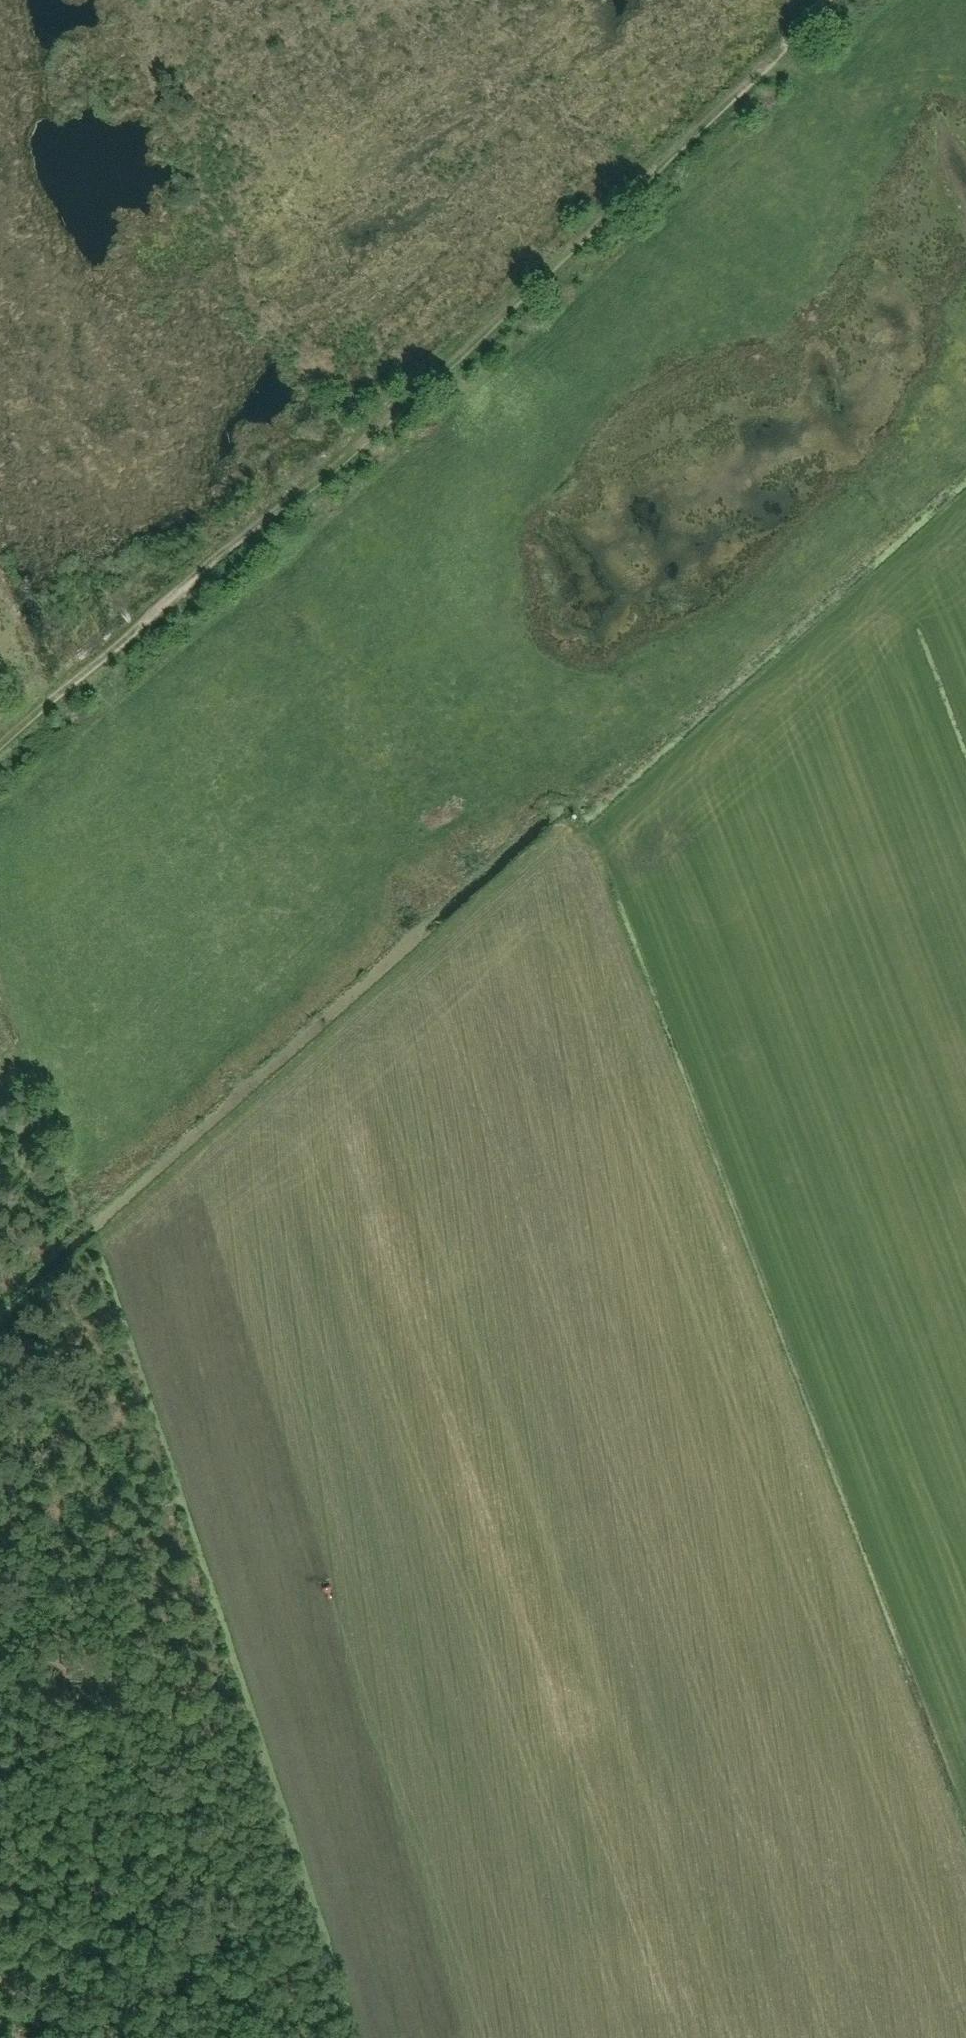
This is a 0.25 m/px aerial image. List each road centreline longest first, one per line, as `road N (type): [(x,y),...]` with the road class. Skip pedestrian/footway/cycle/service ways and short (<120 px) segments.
road 1 (track): [(0,743),(474,341),(828,0)]

